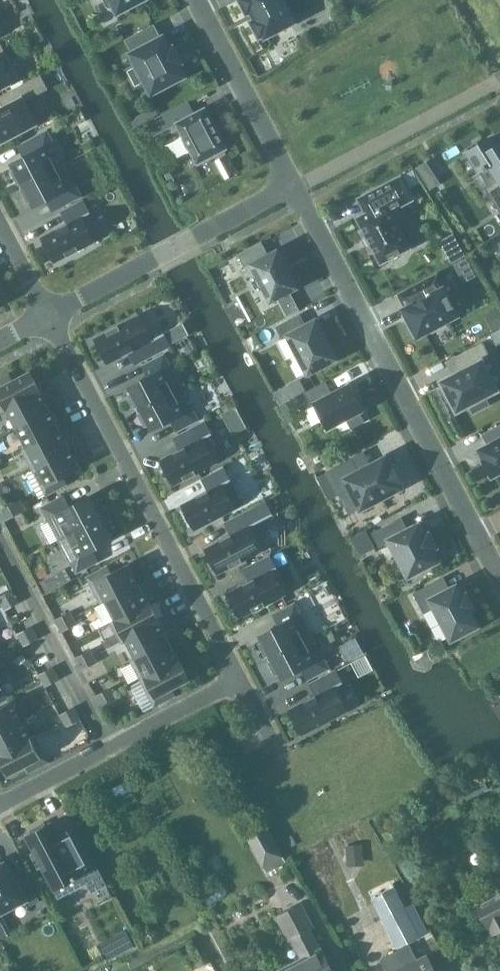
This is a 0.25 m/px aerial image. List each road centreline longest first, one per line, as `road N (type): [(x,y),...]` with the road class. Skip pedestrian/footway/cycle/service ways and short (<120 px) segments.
road 1 (residential): [(293,187),(499,575)]
road 2 (residential): [(47,315),(239,680)]
road 3 (residential): [(47,315),(293,187)]
road 4 (residential): [(239,680),(0,806)]
road 5 (residential): [(194,0),(293,187)]

